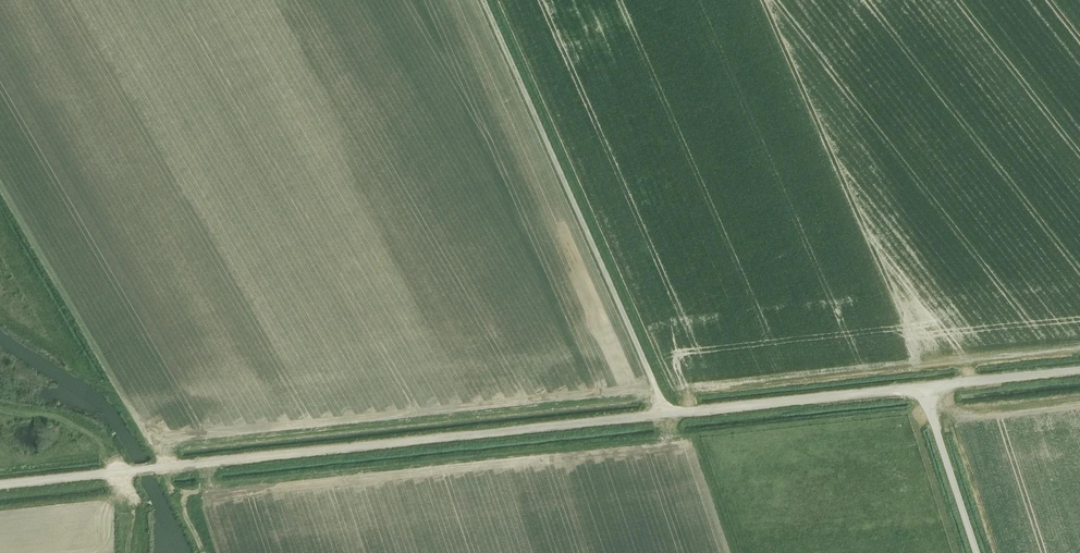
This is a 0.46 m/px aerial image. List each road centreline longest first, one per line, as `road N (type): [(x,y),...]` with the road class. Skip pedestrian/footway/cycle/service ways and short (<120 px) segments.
road 1 (unclassified): [(0,484),(923,387)]
road 2 (track): [(668,413),(484,0)]
road 3 (unclassified): [(977,552),(923,387)]
road 4 (unclassified): [(923,387),(1079,370)]

